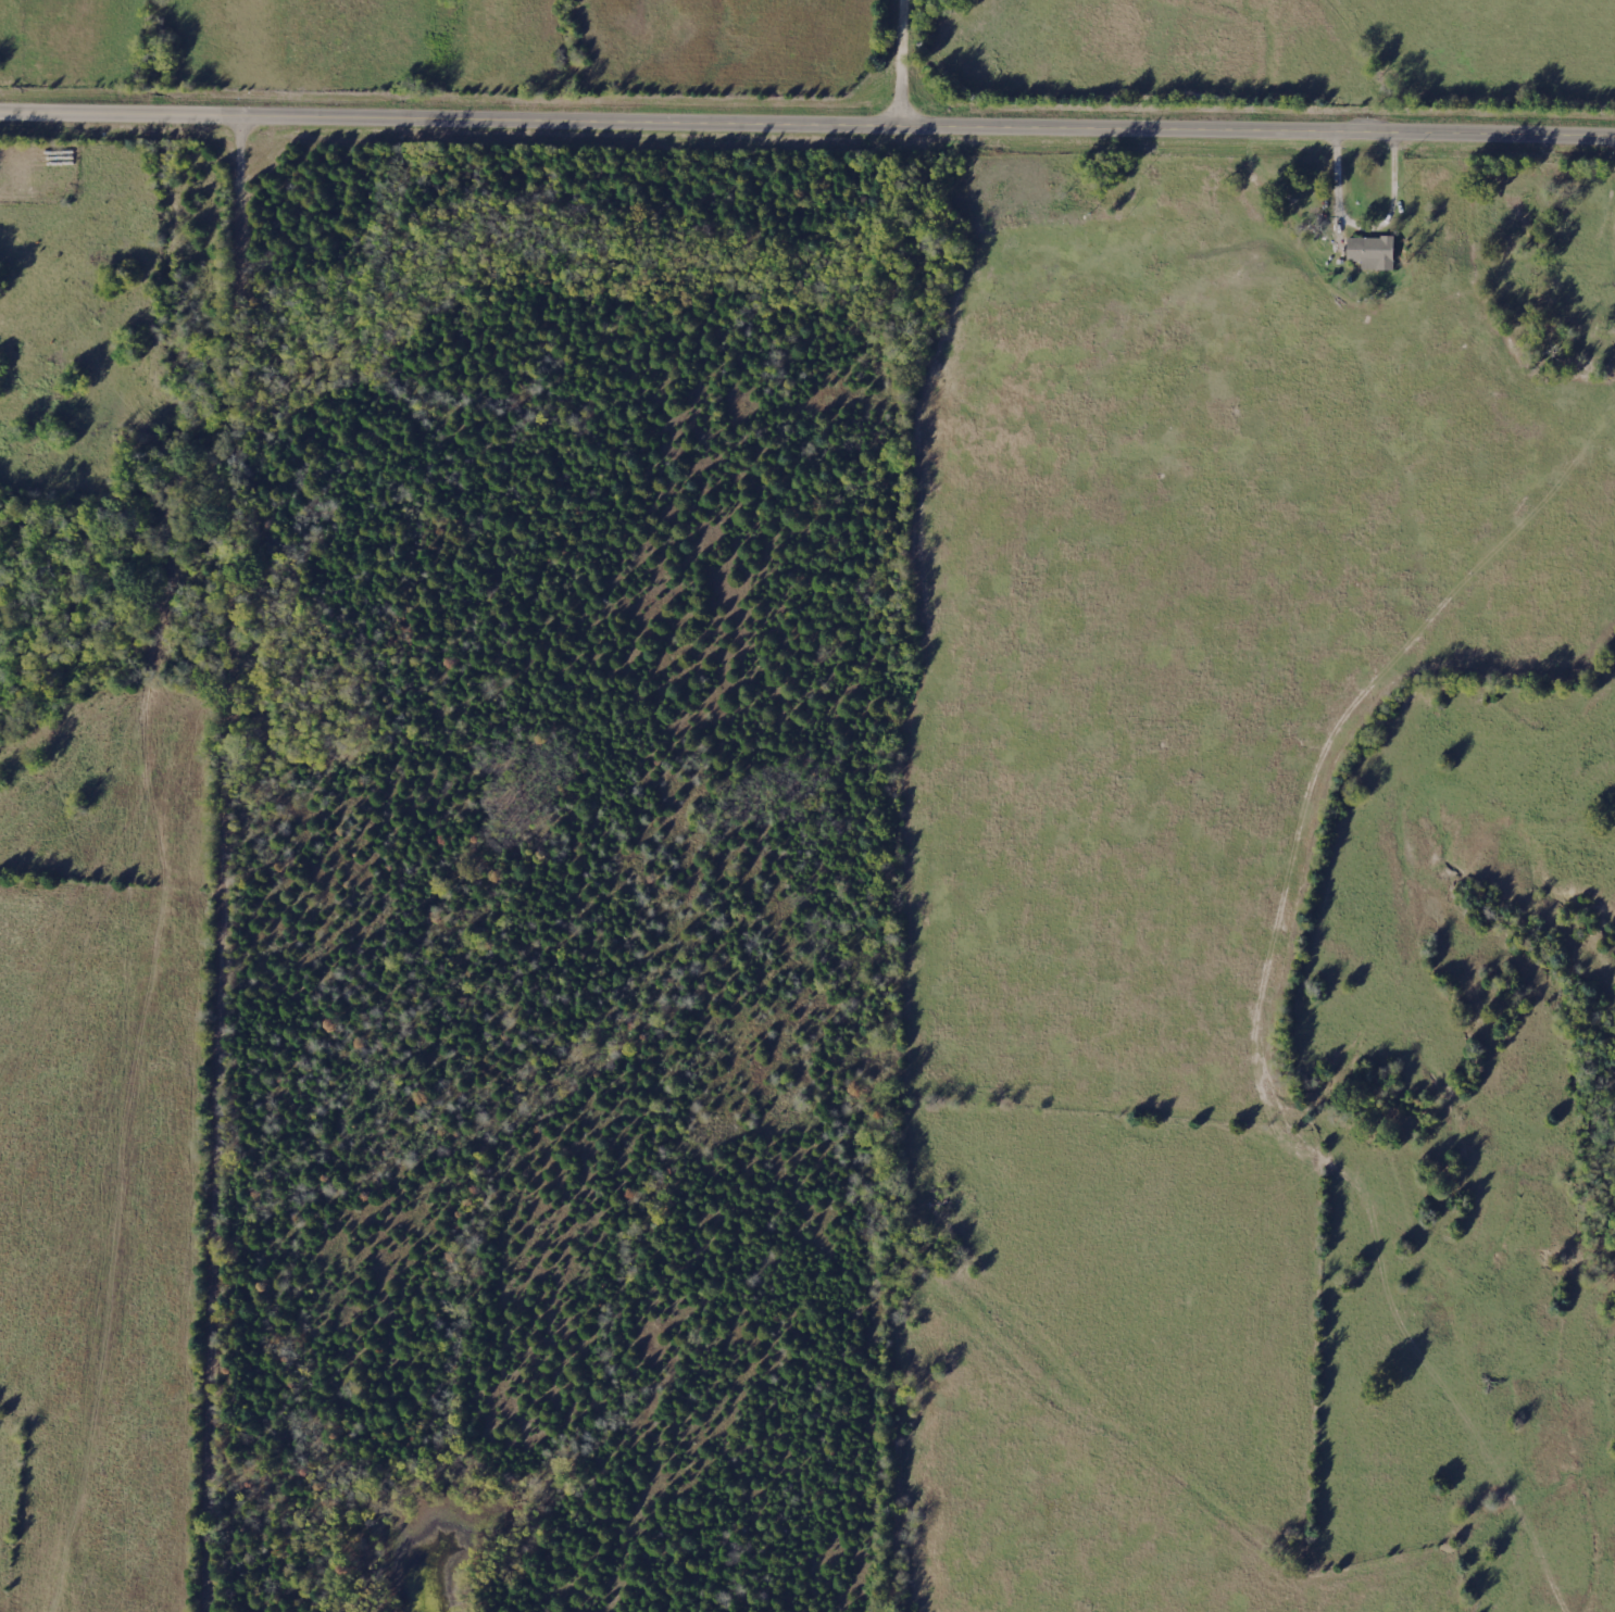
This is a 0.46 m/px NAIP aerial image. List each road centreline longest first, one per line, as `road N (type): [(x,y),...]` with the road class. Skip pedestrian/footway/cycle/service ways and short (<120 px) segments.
road 1 (tertiary): [(0,110),(1614,133)]
road 2 (residential): [(907,122),(897,109),(896,0)]

